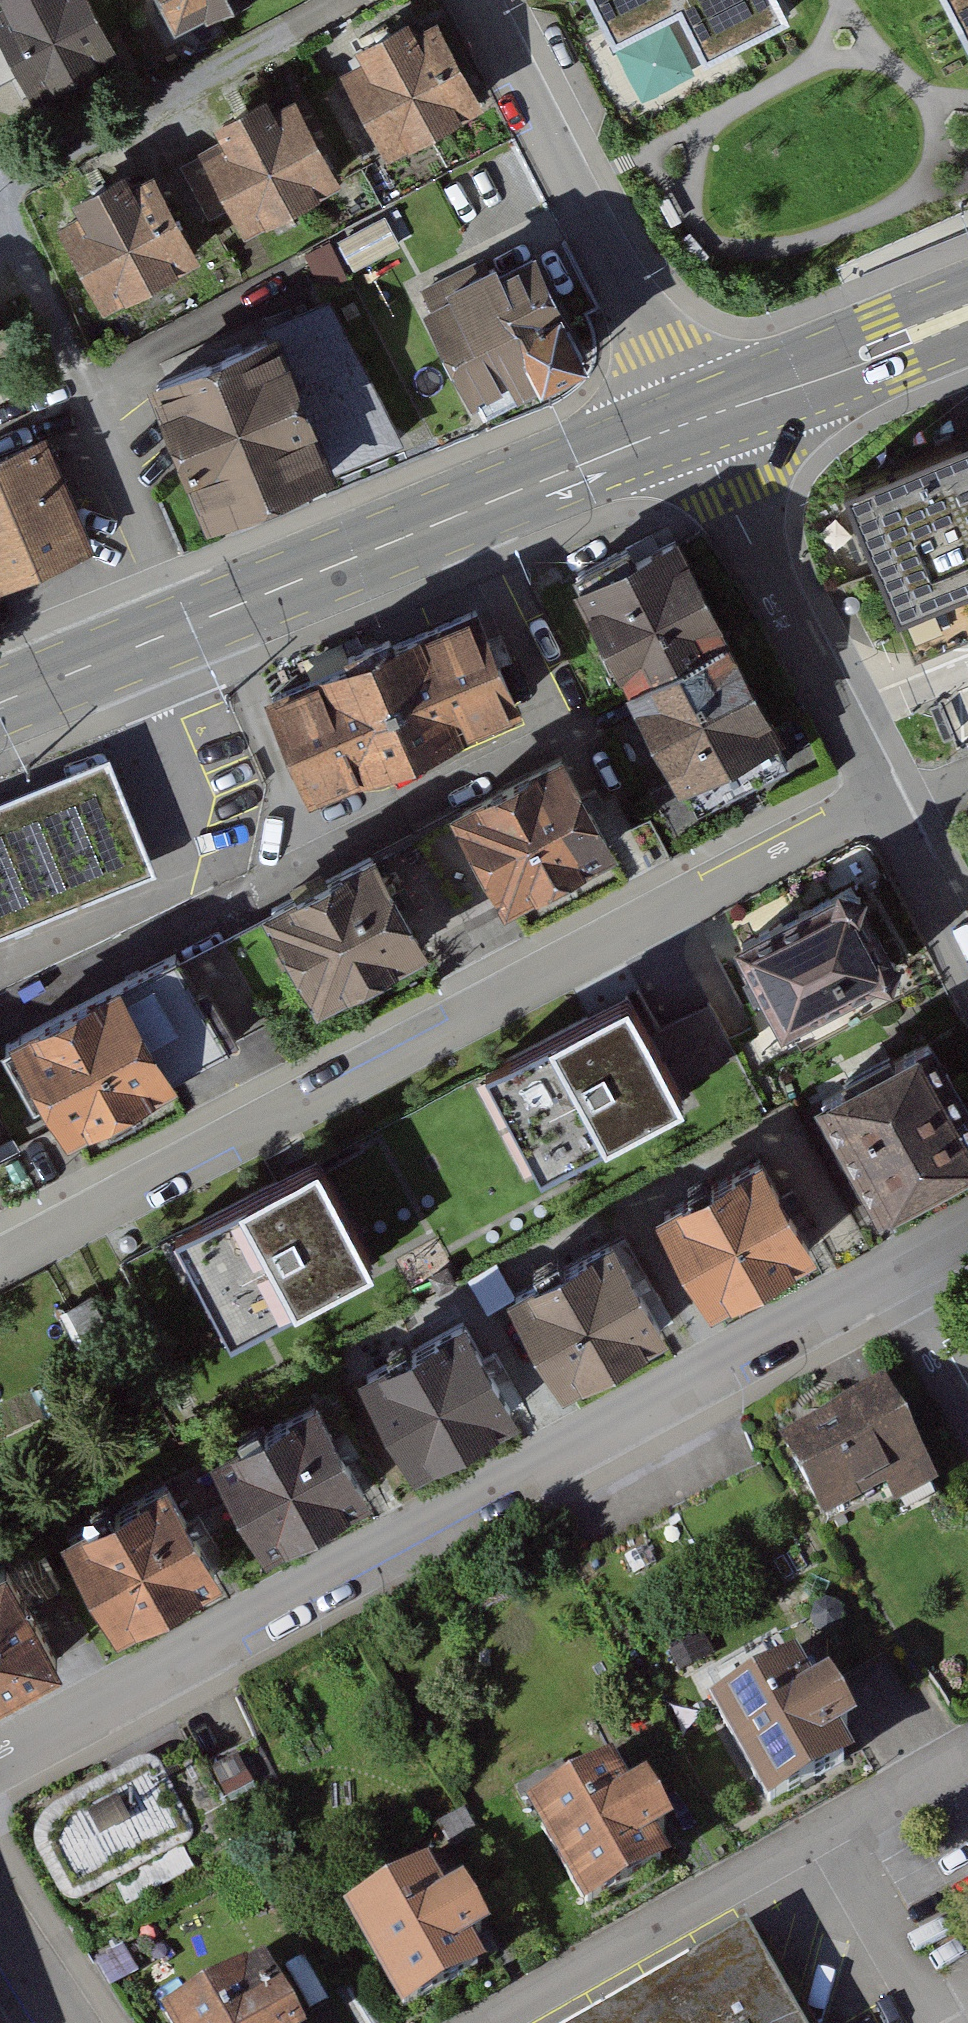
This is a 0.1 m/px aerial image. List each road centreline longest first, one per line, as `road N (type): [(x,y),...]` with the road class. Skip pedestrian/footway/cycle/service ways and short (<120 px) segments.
road 1 (residential): [(884,1278),(0,1756)]
road 2 (residential): [(0,1257),(882,808)]
road 3 (unclassified): [(486,2022),(967,1751)]
road 4 (secondary): [(690,422),(189,623)]
road 5 (residential): [(475,0),(690,422)]
road 6 (residential): [(3,196),(189,623)]
road 7 (residential): [(690,422),(882,808)]
road 8 (residential): [(340,0),(3,196)]
road 9 (secondary): [(967,311),(690,422)]
road 10 (secondary): [(189,623),(0,701)]
road 11 (residential): [(882,808),(967,974)]
road 12 (residential): [(884,1278),(967,1428)]
road 13 (residential): [(0,1919),(68,2022)]

